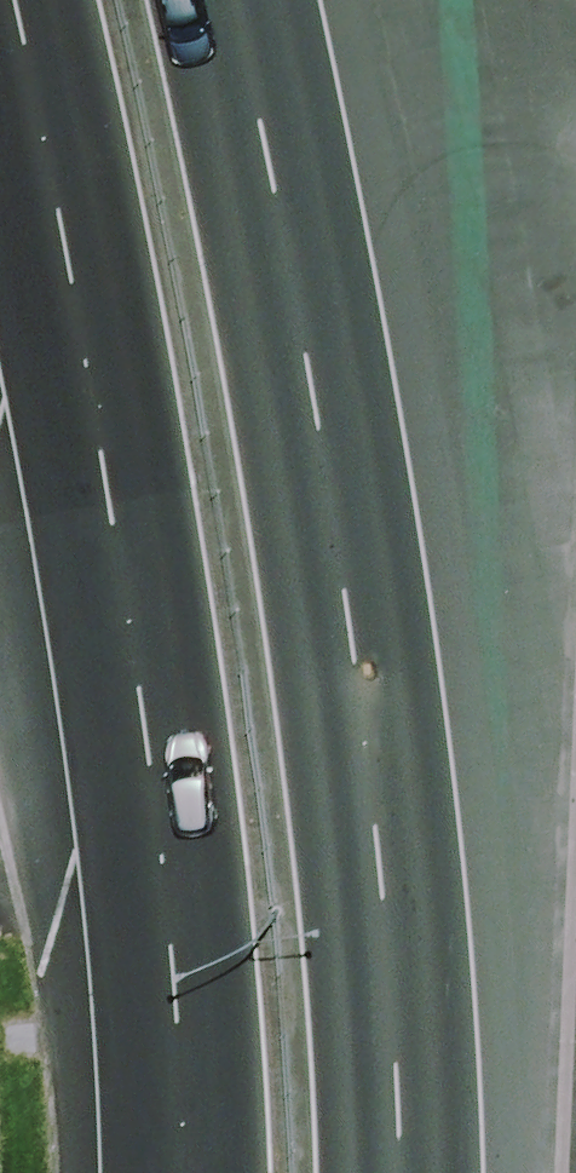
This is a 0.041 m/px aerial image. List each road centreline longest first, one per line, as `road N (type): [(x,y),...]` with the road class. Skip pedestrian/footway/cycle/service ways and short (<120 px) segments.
road 1 (trunk): [(186,1172),(173,980),(82,279),(16,0)]
road 2 (trunk): [(233,0),(324,468),(376,863),(400,1172)]

